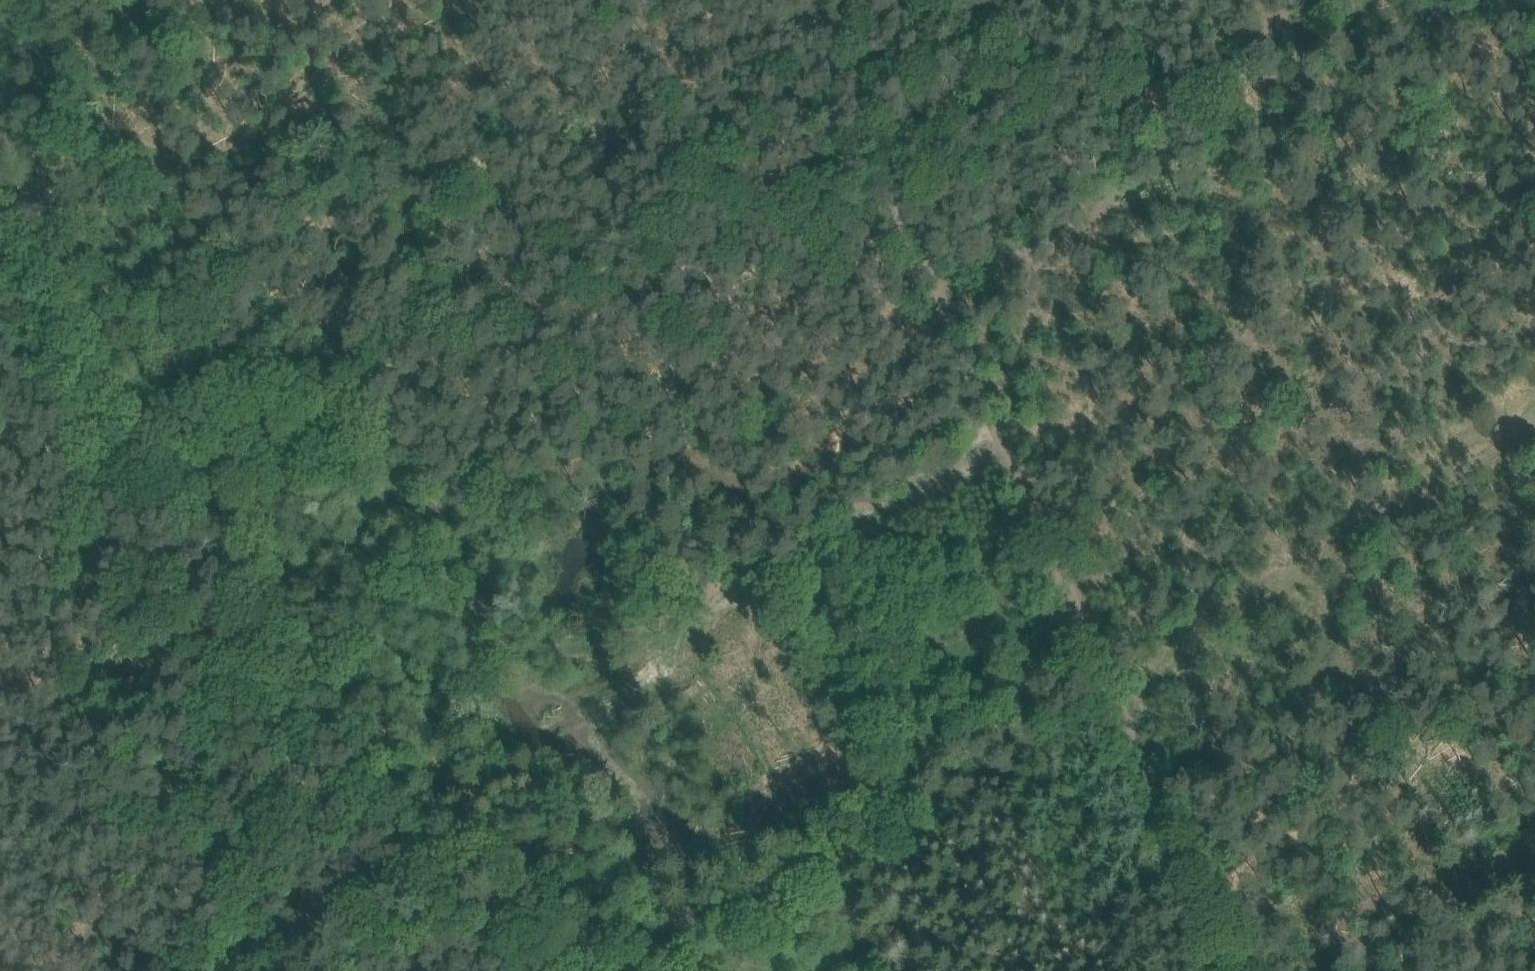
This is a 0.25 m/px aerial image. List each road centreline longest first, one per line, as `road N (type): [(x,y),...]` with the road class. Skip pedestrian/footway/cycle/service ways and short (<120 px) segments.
road 1 (track): [(1215,970),(802,0)]

